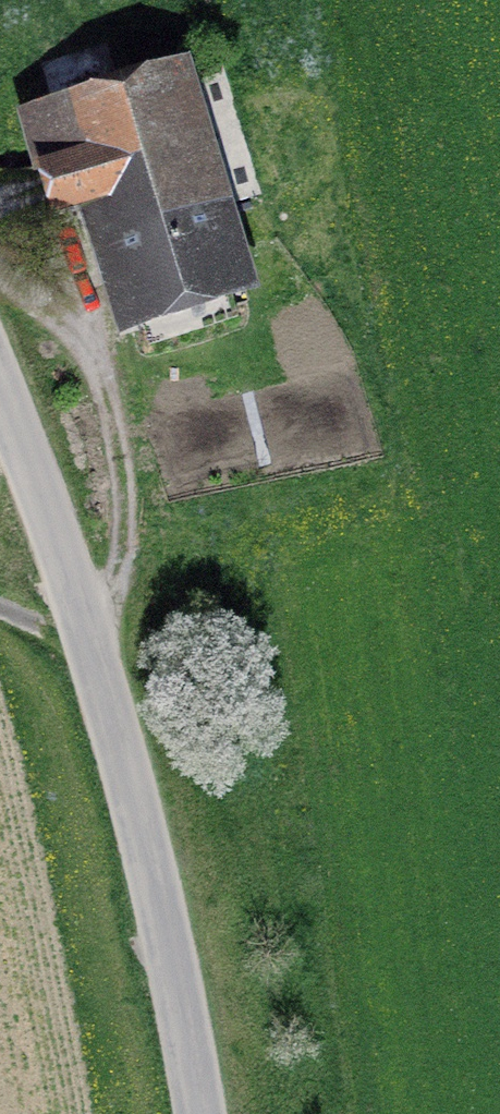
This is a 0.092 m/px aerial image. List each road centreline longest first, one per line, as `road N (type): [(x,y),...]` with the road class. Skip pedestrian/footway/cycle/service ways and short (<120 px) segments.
road 1 (tertiary): [(196,1113),(93,646),(56,523),(0,386)]

